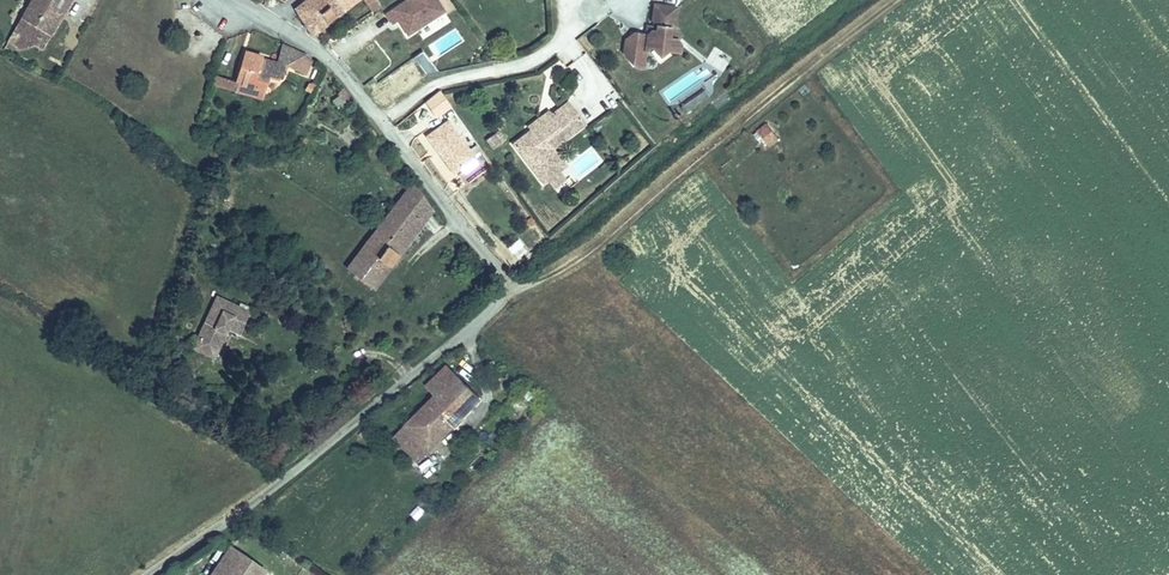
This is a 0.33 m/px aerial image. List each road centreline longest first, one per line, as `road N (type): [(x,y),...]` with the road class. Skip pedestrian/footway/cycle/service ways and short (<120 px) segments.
road 1 (residential): [(381,122),(497,270),(502,288),(404,383),(147,574)]
road 2 (track): [(502,288),(570,265),(611,235),(893,0)]
road 3 (residential): [(381,122),(434,83),(550,50),(567,33),(577,4)]
road 4 (residential): [(278,28),(324,53),(381,122)]

